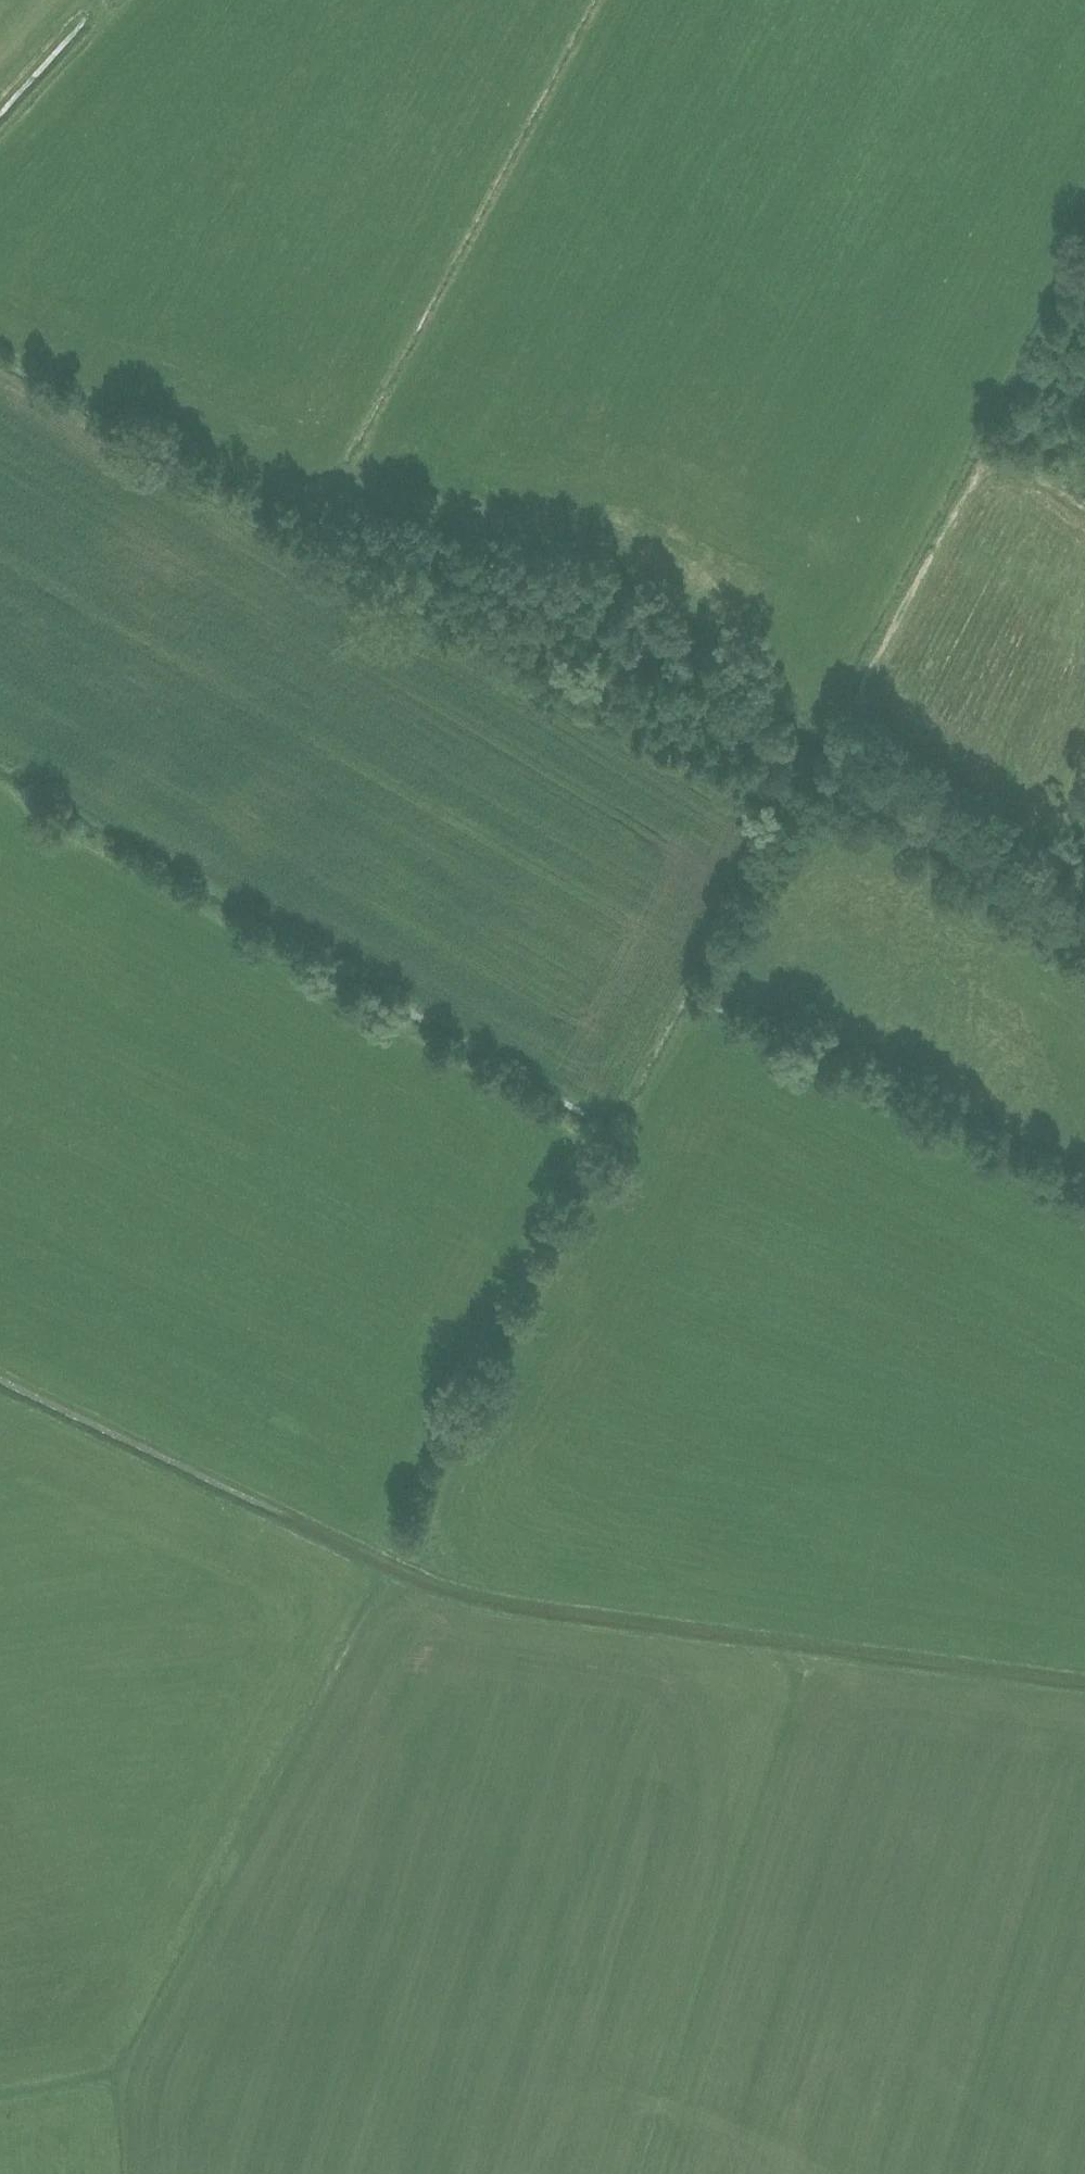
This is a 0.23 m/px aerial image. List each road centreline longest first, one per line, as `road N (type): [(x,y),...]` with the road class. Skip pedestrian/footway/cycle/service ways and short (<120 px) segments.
road 1 (track): [(1084,923),(840,737)]

